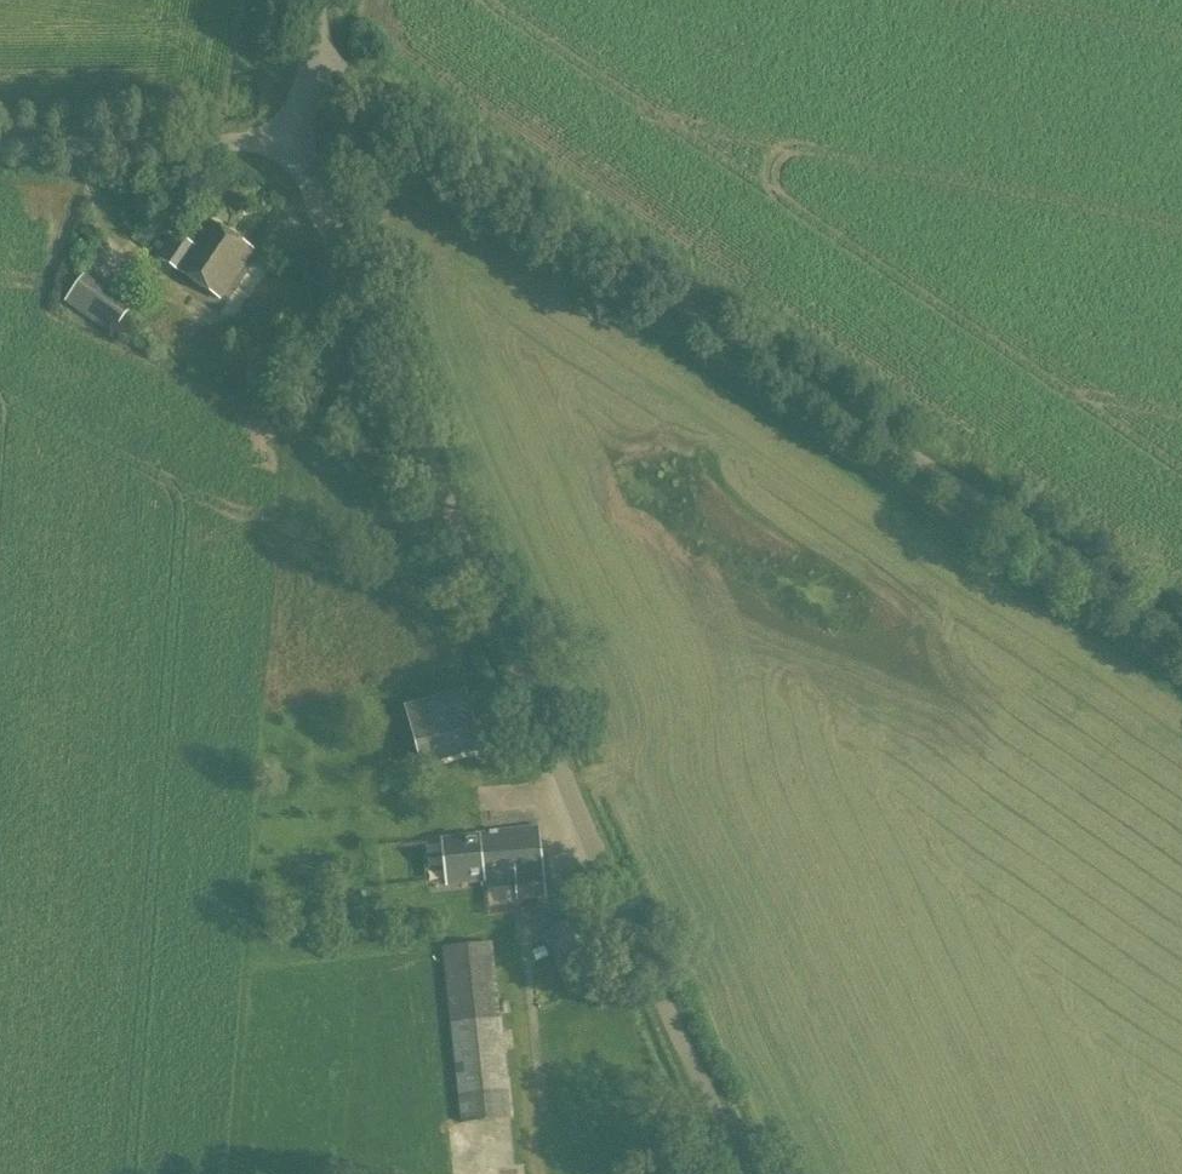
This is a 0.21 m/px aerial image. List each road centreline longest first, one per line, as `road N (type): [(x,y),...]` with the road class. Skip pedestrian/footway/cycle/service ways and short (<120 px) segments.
road 1 (unclassified): [(742,1173),(551,768),(300,141)]
road 2 (unclassified): [(1181,641),(310,52)]
road 3 (unclassified): [(0,146),(300,141)]

